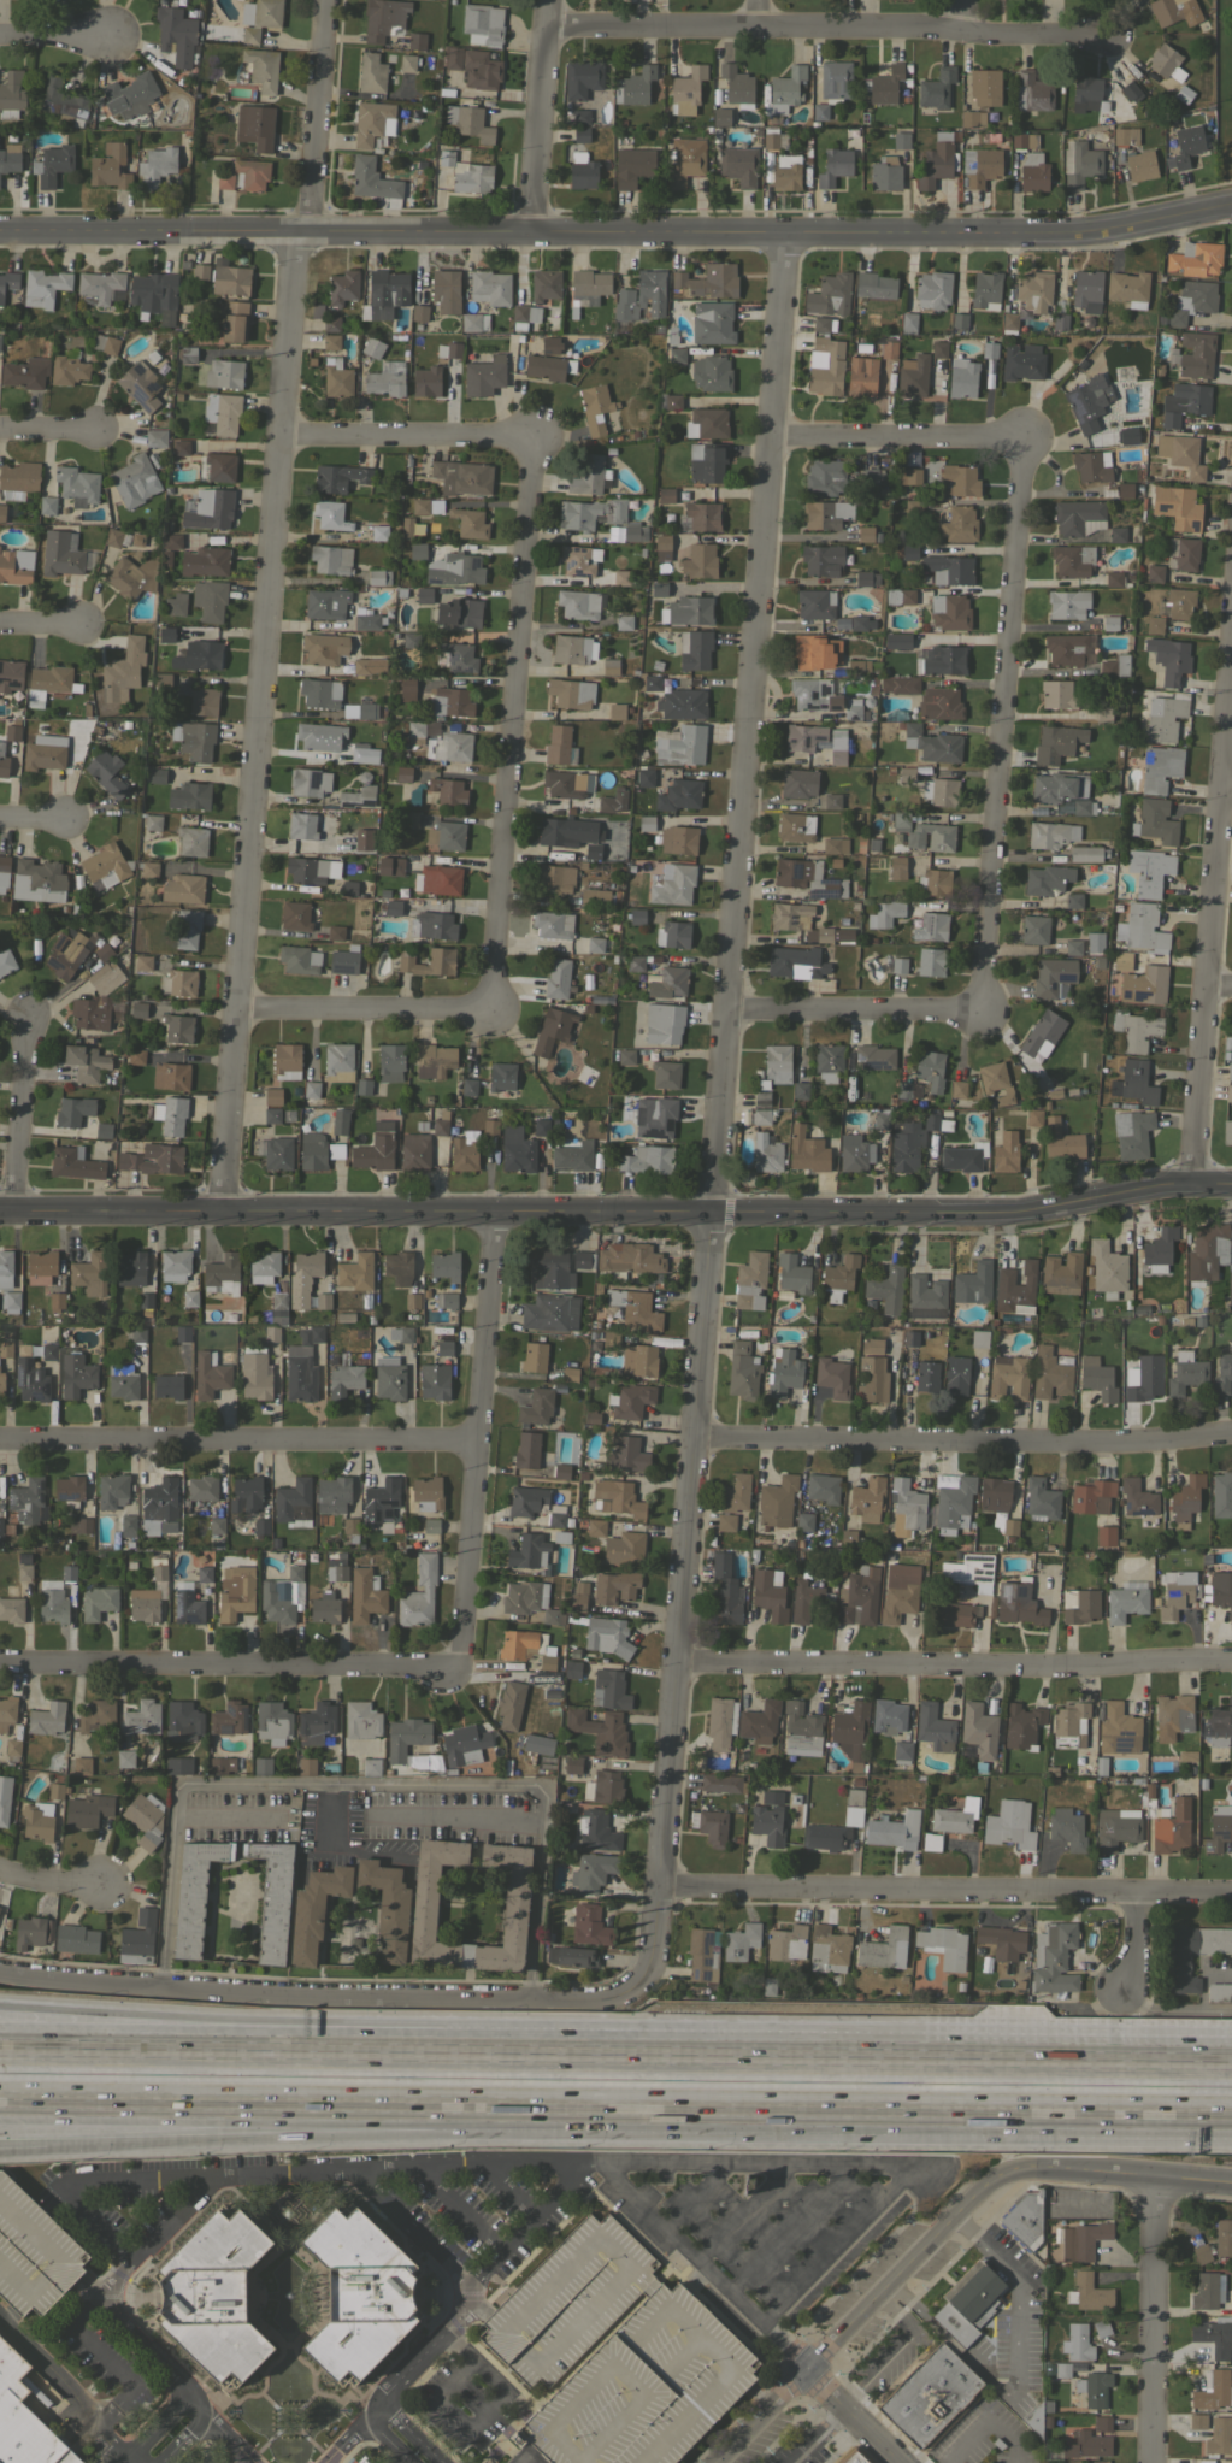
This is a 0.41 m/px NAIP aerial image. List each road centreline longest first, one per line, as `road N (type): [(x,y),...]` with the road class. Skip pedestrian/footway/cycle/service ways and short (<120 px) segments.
road 1 (residential): [(642,1980),(652,1956),(776,437),(782,231)]
road 2 (tertiary): [(0,1214),(1015,1212),(1159,1185),(1231,1181)]
road 3 (tertiary): [(0,227),(1041,231),(1231,201)]
road 4 (residential): [(225,1210),(282,431),(323,0)]
road 5 (motorway): [(570,2111),(1231,2115)]
road 6 (residential): [(0,1970),(243,1994),(600,2001),(642,1980)]
road 7 (motorway): [(636,2052),(0,2011)]
road 8 (motorway): [(636,2052),(0,2047)]
road 9 (motorway): [(1231,2058),(636,2052)]
road 10 (residential): [(988,1015),(1027,429)]
road 11 (residential): [(489,1017),(536,435)]
road 12 (residential): [(656,1887),(1231,1892)]
road 13 (motorway): [(0,2102),(570,2111)]
road 14 (residential): [(548,23),(1109,36)]
road 15 (residential): [(676,1663),(1231,1663)]
road 16 (residential): [(694,1439),(1143,1440),(1231,1431)]
road 17 (residential): [(1187,1183),(1231,692)]
road 18 (residential): [(0,1440),(478,1445)]
road 19 (residential): [(458,1677),(494,1207)]
road 20 (residential): [(0,1661),(458,1677)]
road 21 (tertiary): [(718,2462),(986,2186),(1019,2167)]
road 22 (motorway): [(167,2137),(570,2111)]
road 23 (residential): [(1156,2181),(1150,2462)]
road 24 (residential): [(726,1013),(988,1015)]
road 25 (residential): [(282,431),(536,435)]
road 26 (residential): [(237,1006),(489,1017)]
road 27 (residential): [(776,437),(988,437),(1027,429)]
road 28 (residential): [(527,231),(550,0)]
road 29 (residential): [(1019,2167),(1231,2186)]
road 30 (residential): [(12,1214),(25,1015)]
road 31 (motorway): [(0,2150),(167,2137)]
road 32 (motorway): [(0,2135),(167,2137)]
road 33 (residential): [(806,2370),(898,2462)]

